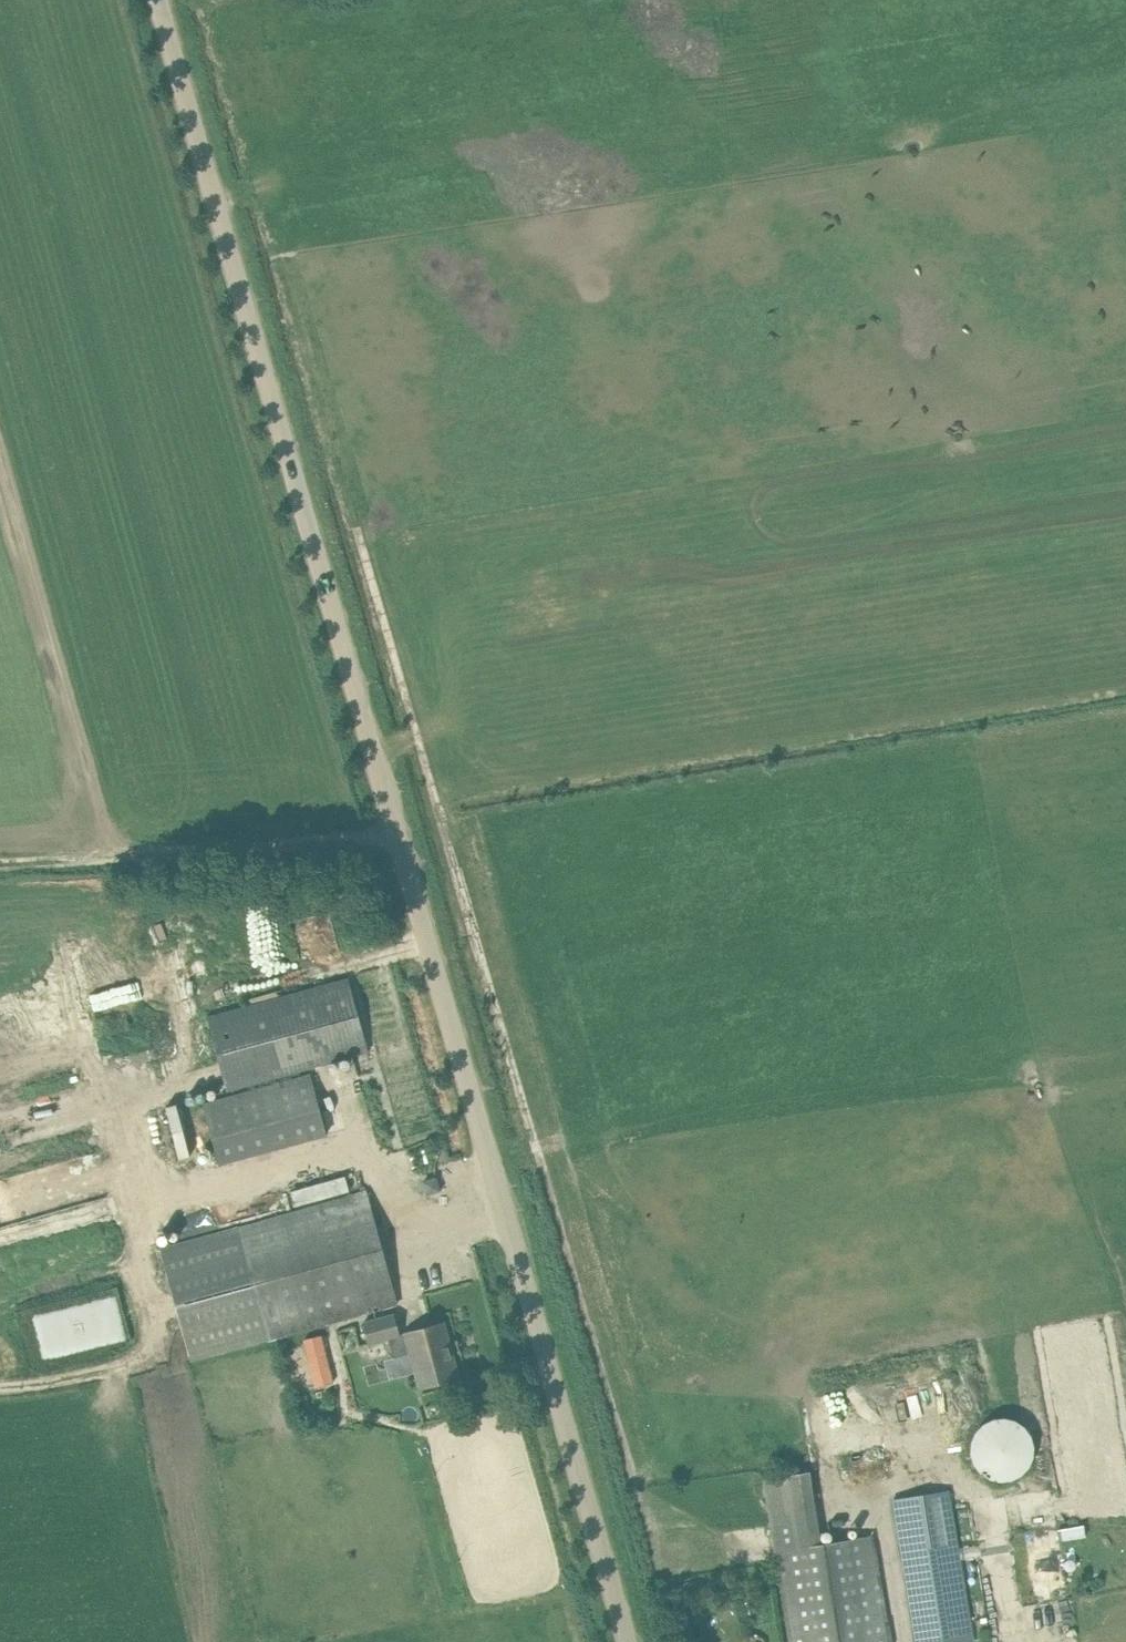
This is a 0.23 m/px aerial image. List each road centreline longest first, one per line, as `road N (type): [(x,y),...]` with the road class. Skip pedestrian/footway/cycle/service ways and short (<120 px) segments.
road 1 (unclassified): [(626,1641),(159,0)]
road 2 (track): [(399,838),(0,861)]

